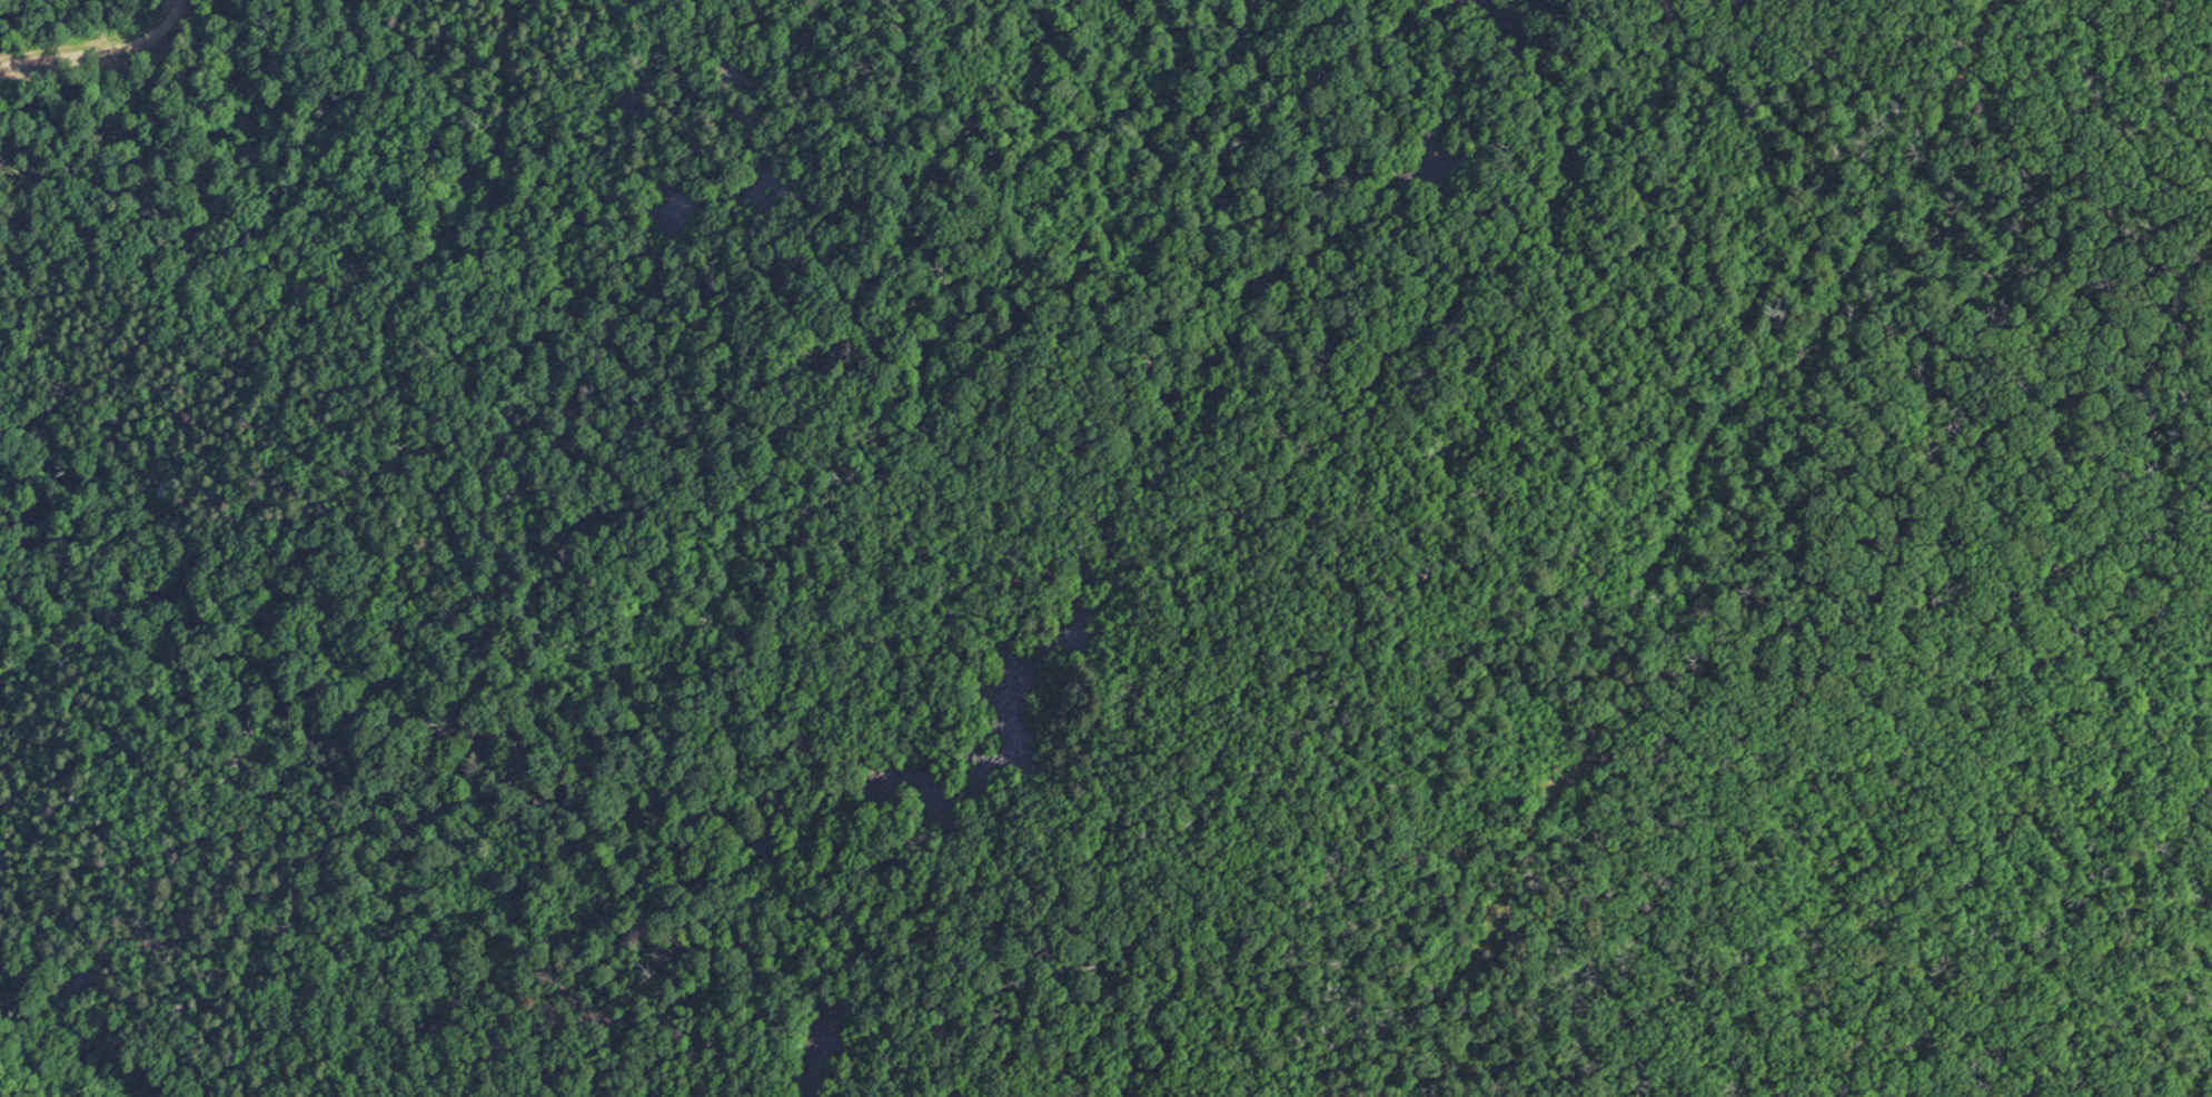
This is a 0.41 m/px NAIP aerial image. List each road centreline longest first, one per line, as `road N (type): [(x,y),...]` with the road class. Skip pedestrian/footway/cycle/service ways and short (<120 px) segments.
road 1 (track): [(1559,1096),(1538,1004),(1547,937),(1577,880),(1688,783),(1924,684),(1981,640),(2053,544),(2142,382),(2211,150)]

